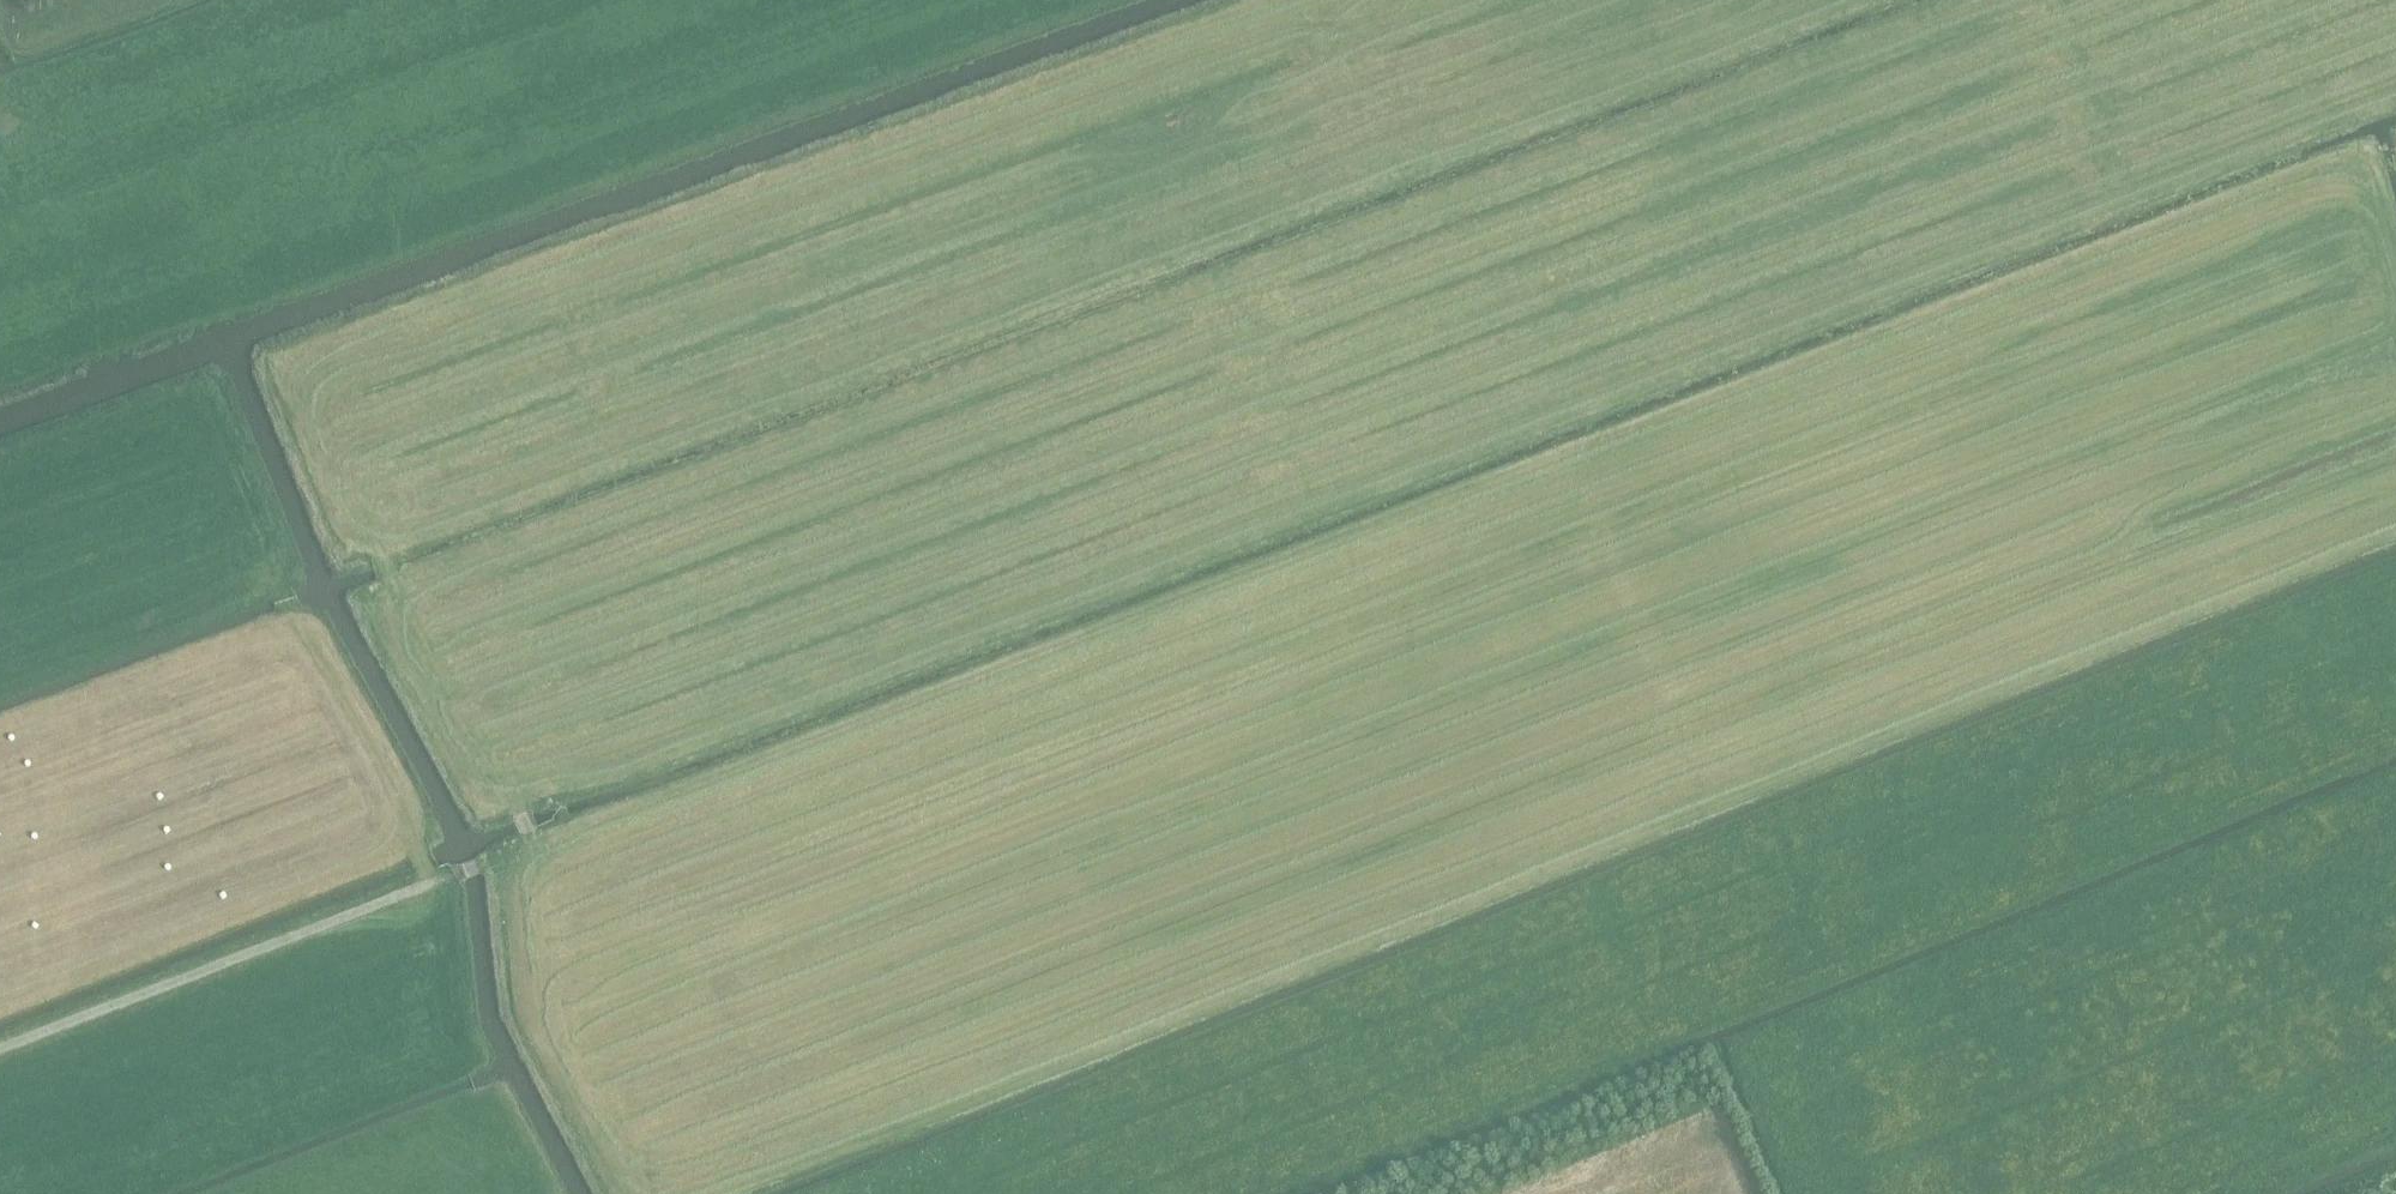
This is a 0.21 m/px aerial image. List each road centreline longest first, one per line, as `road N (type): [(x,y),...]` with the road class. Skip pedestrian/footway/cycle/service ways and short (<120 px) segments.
road 1 (track): [(492,866),(0,1052)]
road 2 (track): [(251,544),(417,823),(449,1002)]

